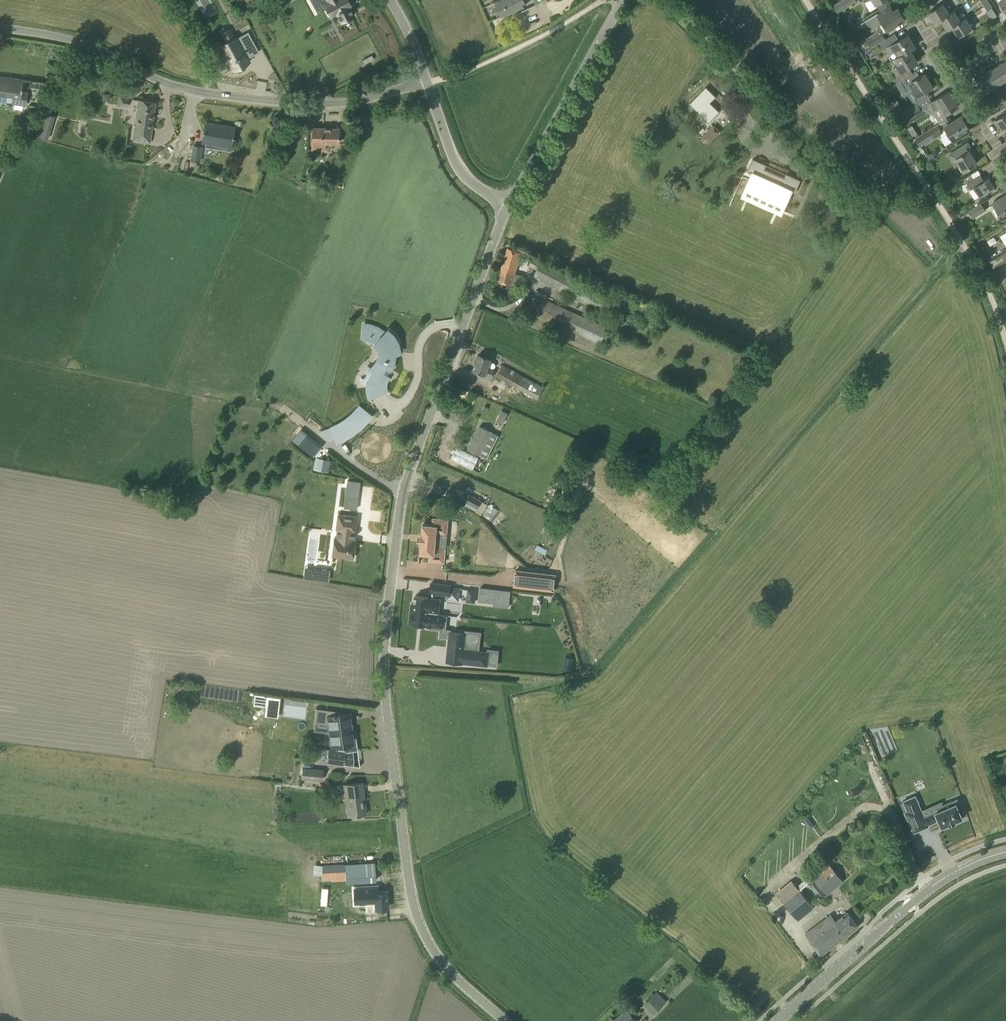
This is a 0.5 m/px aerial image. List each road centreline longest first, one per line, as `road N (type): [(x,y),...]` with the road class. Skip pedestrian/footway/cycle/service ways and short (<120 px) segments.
road 1 (unclassified): [(504,1020),(454,978),(421,929),(384,668),(398,524),(412,467),(508,208)]
road 2 (unclassified): [(0,28),(79,41),(163,82),(239,97),(341,103),(427,83)]
road 3 (track): [(806,0),(958,235),(1005,345)]
road 4 (secondary): [(779,1020),(933,885),(1005,852)]
road 5 (unclassified): [(508,208),(623,0)]
road 6 (unclassified): [(508,208),(456,166),(427,83)]
road 7 (residential): [(746,98),(746,80),(670,0)]
road 8 (residential): [(1005,41),(955,74),(919,19)]

